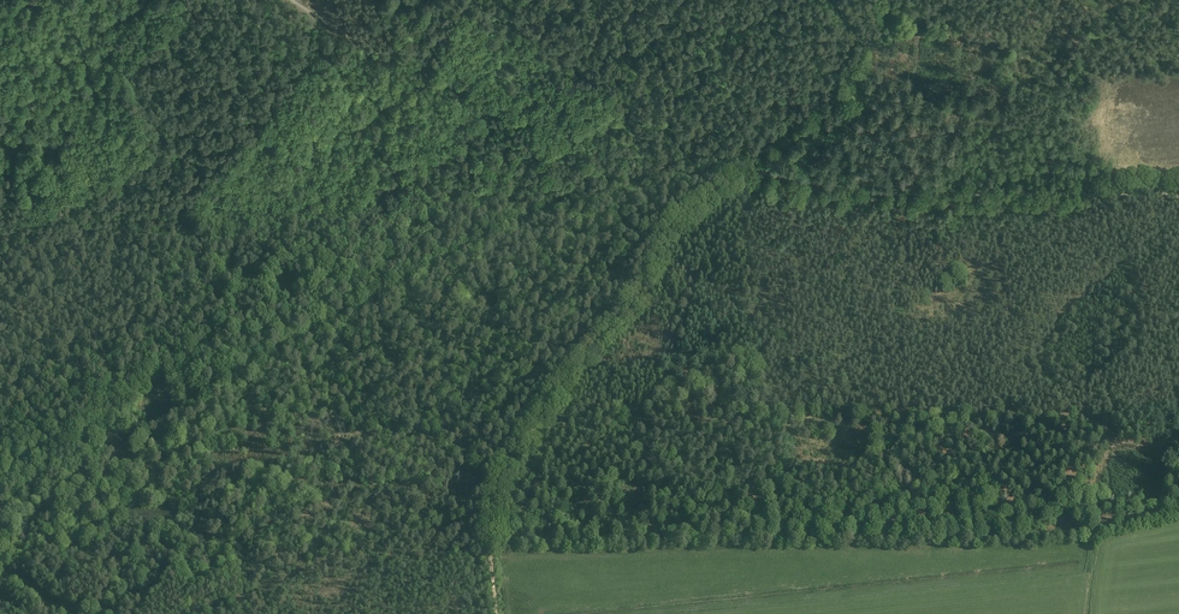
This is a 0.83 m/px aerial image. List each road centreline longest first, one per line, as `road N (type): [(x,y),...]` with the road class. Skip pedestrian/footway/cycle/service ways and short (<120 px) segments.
road 1 (tertiary): [(0,472),(161,419),(535,215),(731,173),(835,86),(892,0)]
road 2 (track): [(495,613),(492,519),(512,459),(632,302),(665,238),(751,173)]
road 3 (track): [(1178,196),(900,195),(751,173)]
road 4 (track): [(289,0),(517,121),(554,208)]

